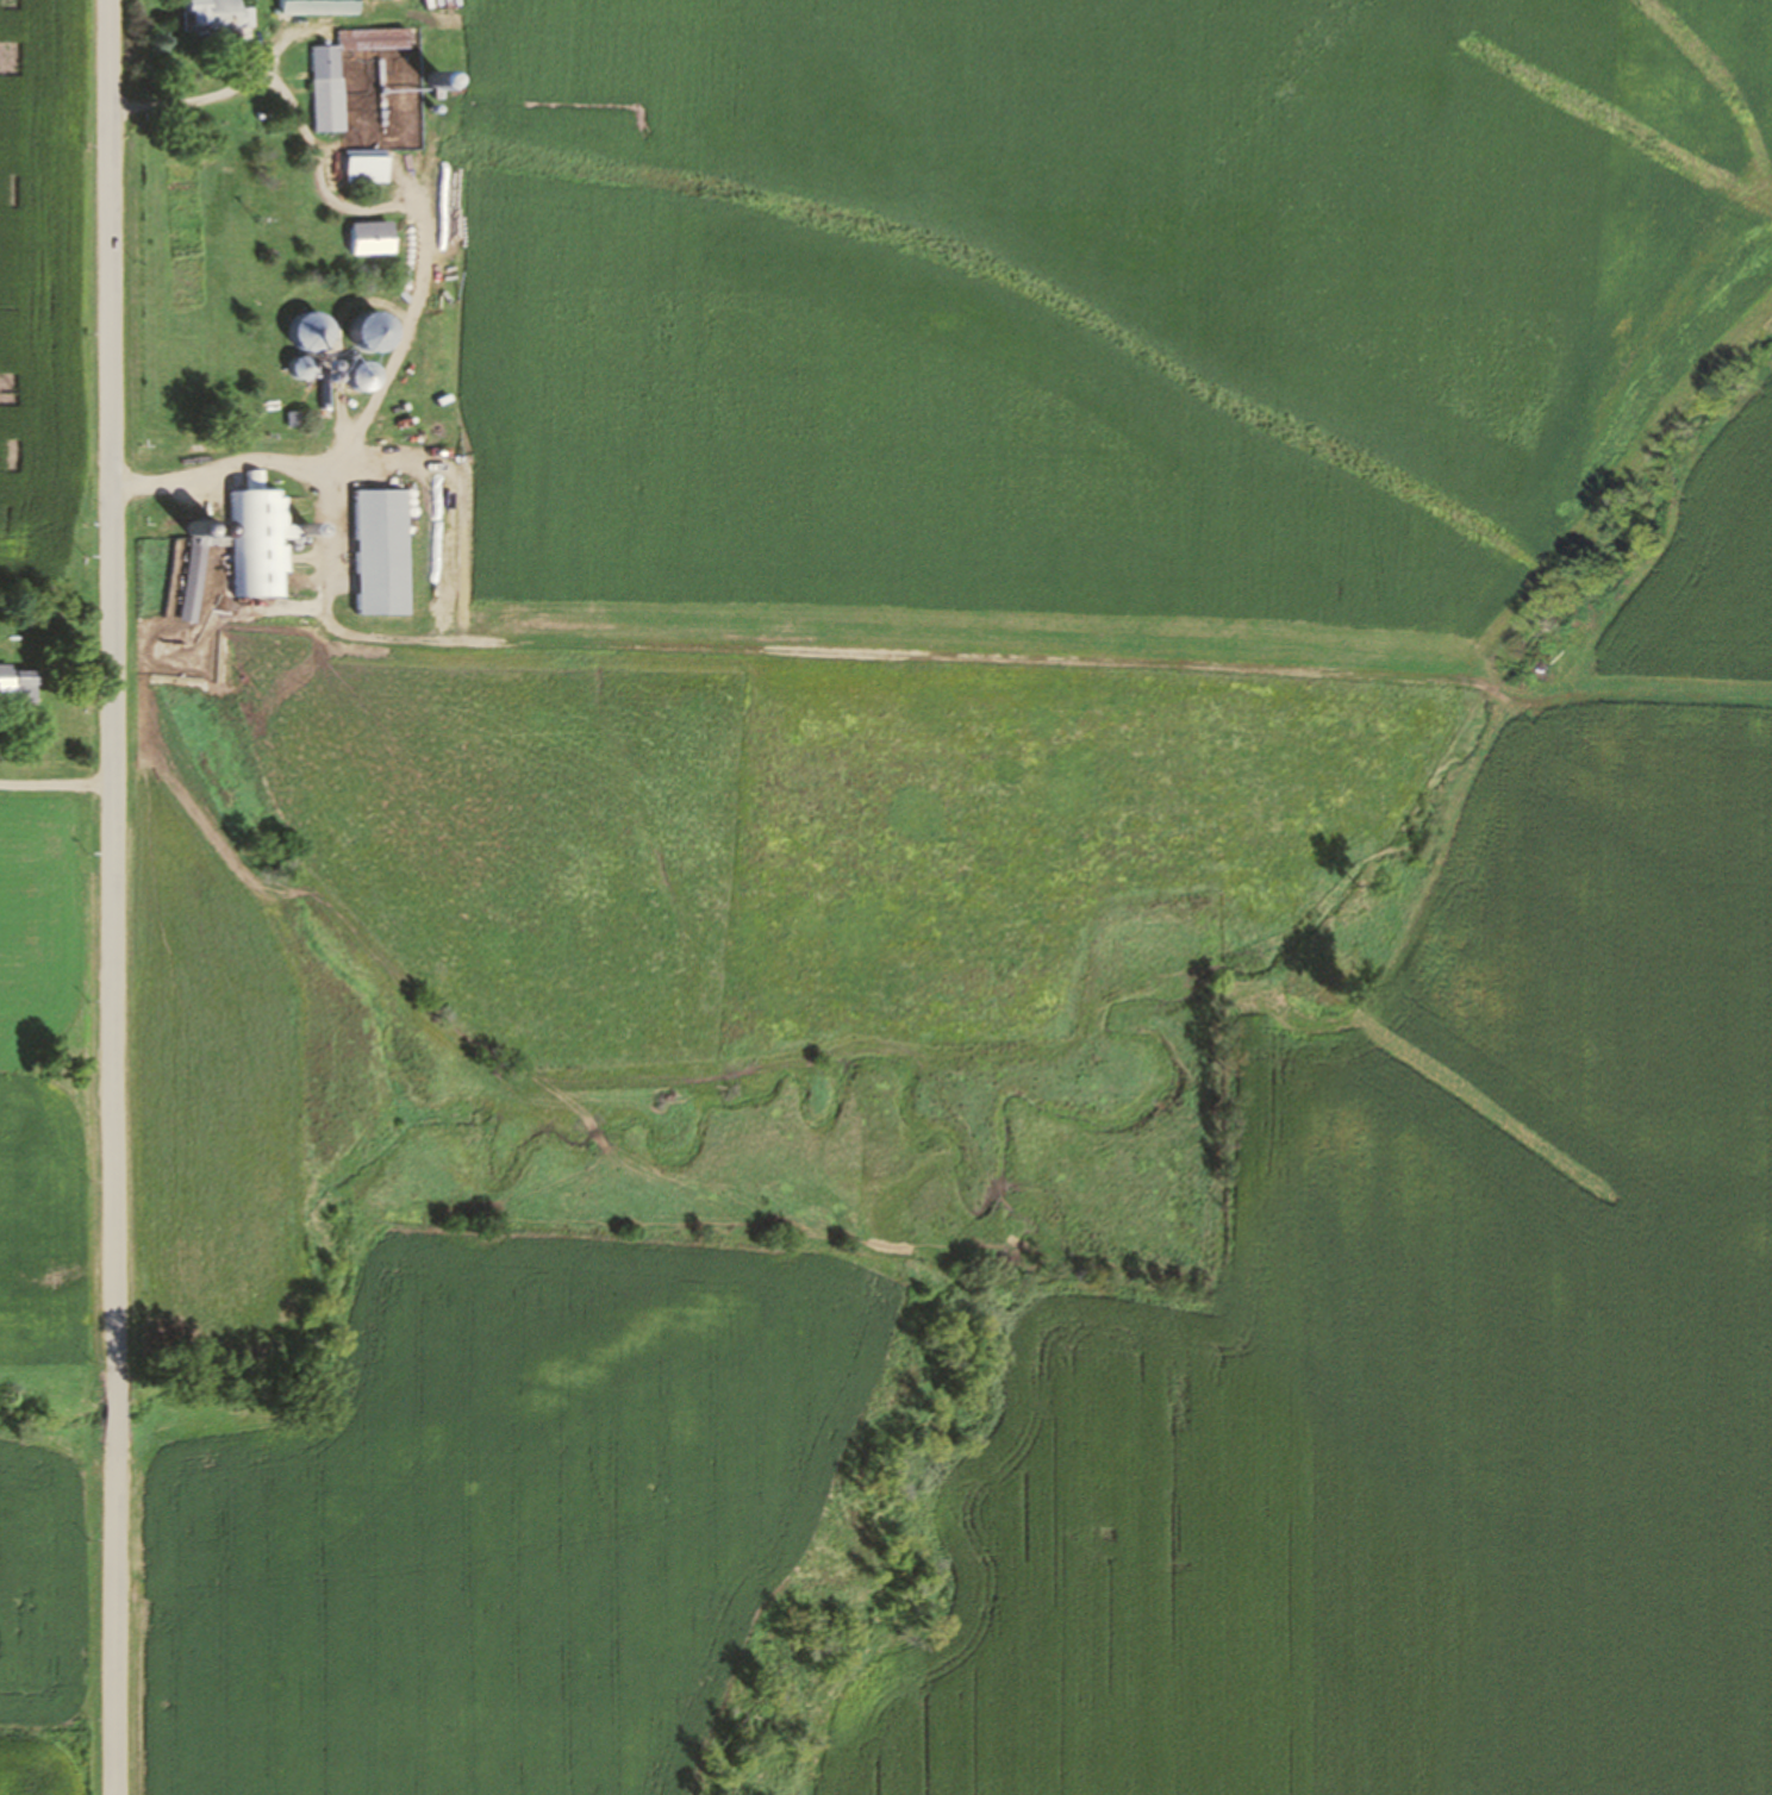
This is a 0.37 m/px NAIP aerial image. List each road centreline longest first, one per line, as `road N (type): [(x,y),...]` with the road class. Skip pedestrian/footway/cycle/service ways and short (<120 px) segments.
road 1 (secondary): [(119,1794),(114,0)]

